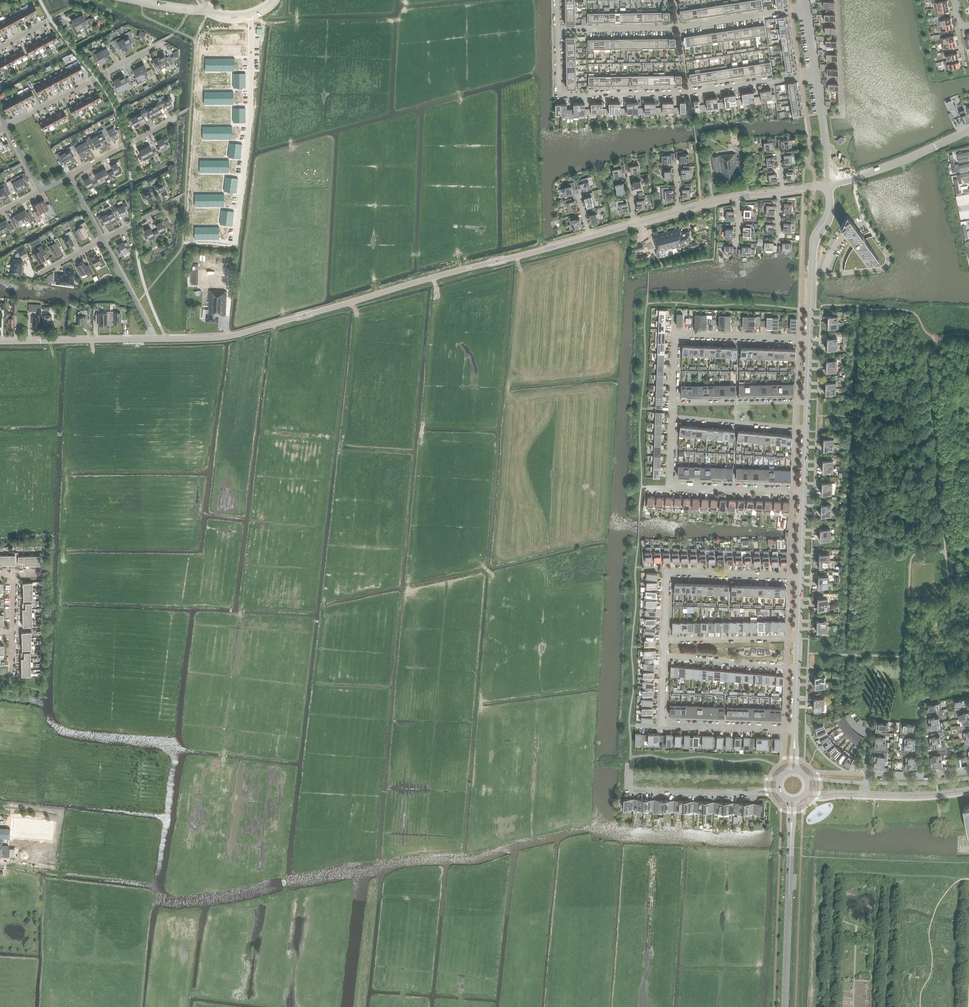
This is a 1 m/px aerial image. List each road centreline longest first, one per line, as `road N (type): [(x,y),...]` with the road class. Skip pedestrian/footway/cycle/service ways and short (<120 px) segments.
road 1 (secondary): [(509,258),(241,333),(155,339)]
road 2 (residential): [(770,779),(629,777),(632,790),(751,793)]
road 3 (residential): [(558,96),(689,93),(815,73)]
road 4 (residential): [(557,30),(680,28),(805,8)]
road 5 (residential): [(249,13),(251,113),(235,244)]
road 6 (residential): [(674,404),(679,335),(809,339)]
road 7 (secondary): [(785,1006),(791,831)]
road 8 (residential): [(6,126),(158,45)]
road 9 (secondary): [(809,339),(813,246),(828,215),(828,184)]
road 10 (secondary): [(155,339),(0,342)]
road 11 (unclassified): [(828,184),(968,131)]
road 12 (residential): [(800,577),(666,571)]
road 13 (residential): [(664,641),(798,639)]
road 14 (residential): [(806,431),(673,417)]
road 15 (residential): [(797,668),(664,657)]
road 16 (residential): [(795,729),(662,725)]
road 17 (residential): [(674,404),(807,400)]
road 18 (residential): [(804,489),(671,487)]
road 19 (residential): [(69,177),(176,119)]

